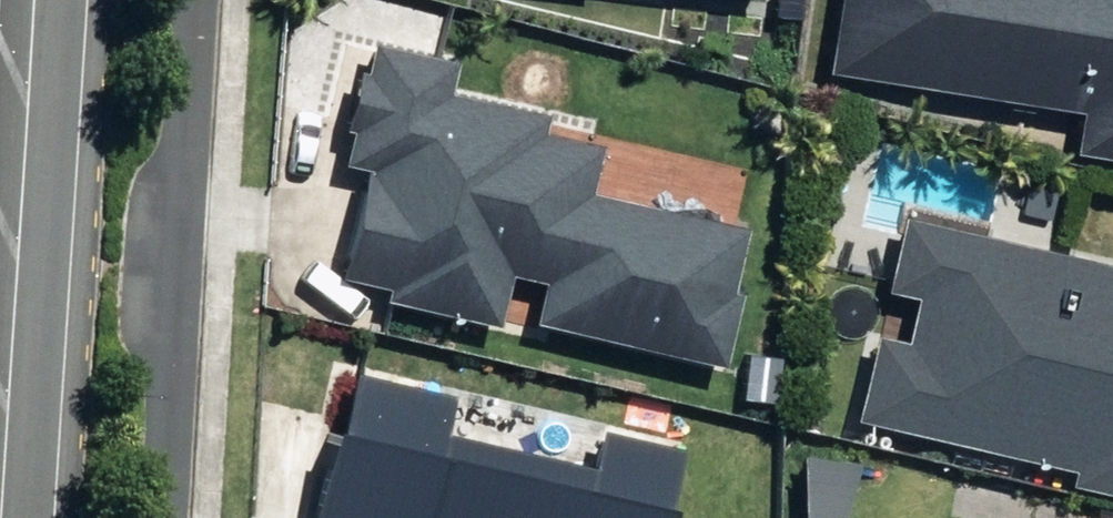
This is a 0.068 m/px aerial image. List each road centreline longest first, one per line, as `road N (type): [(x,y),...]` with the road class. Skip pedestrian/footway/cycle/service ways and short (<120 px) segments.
road 1 (residential): [(199,0),(169,517)]
road 2 (secondary): [(0,151),(9,0)]

